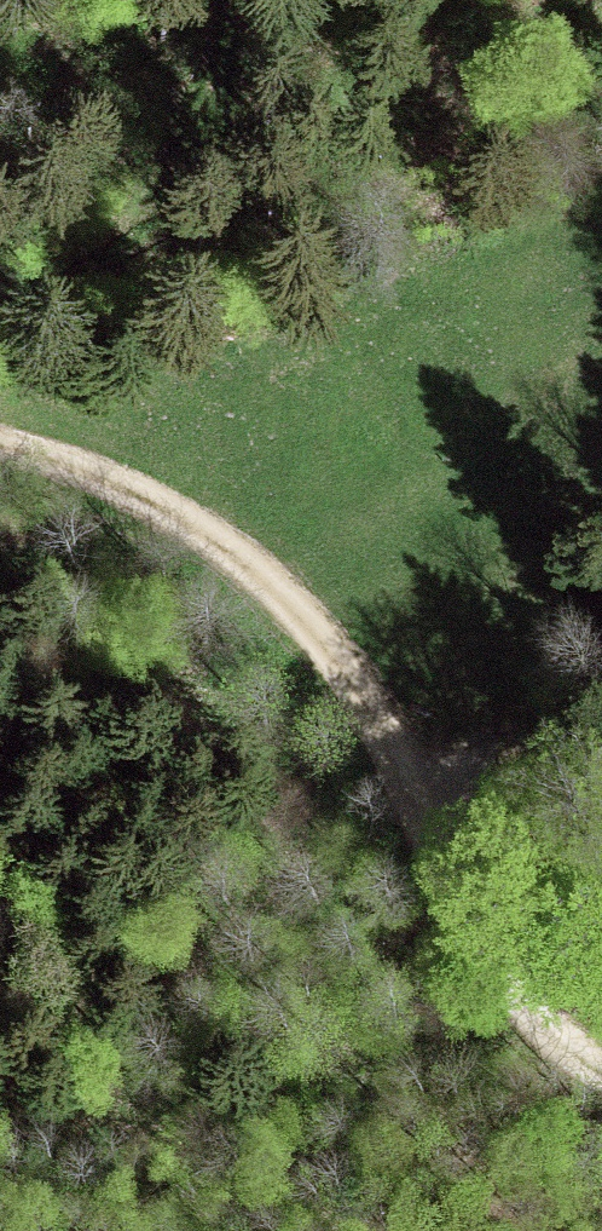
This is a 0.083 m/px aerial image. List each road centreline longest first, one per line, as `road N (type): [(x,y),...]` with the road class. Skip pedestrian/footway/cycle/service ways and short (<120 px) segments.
road 1 (track): [(0,442),(169,503),(316,631),(519,972),(563,1038),(601,1077)]
road 2 (track): [(0,345),(179,213),(558,37),(601,9)]
road 3 (track): [(421,799),(601,695)]

